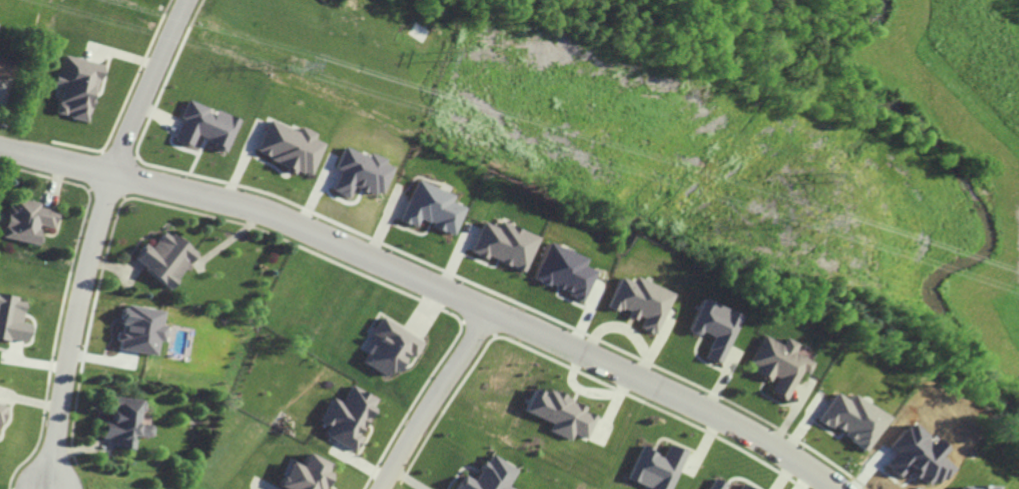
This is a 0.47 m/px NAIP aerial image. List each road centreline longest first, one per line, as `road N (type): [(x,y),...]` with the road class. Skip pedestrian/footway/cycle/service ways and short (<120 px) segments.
road 1 (residential): [(0,148),(299,227),(702,408),(837,488)]
road 2 (residential): [(187,0),(121,146),(93,241),(50,488)]
road 3 (residential): [(488,311),(380,488)]

